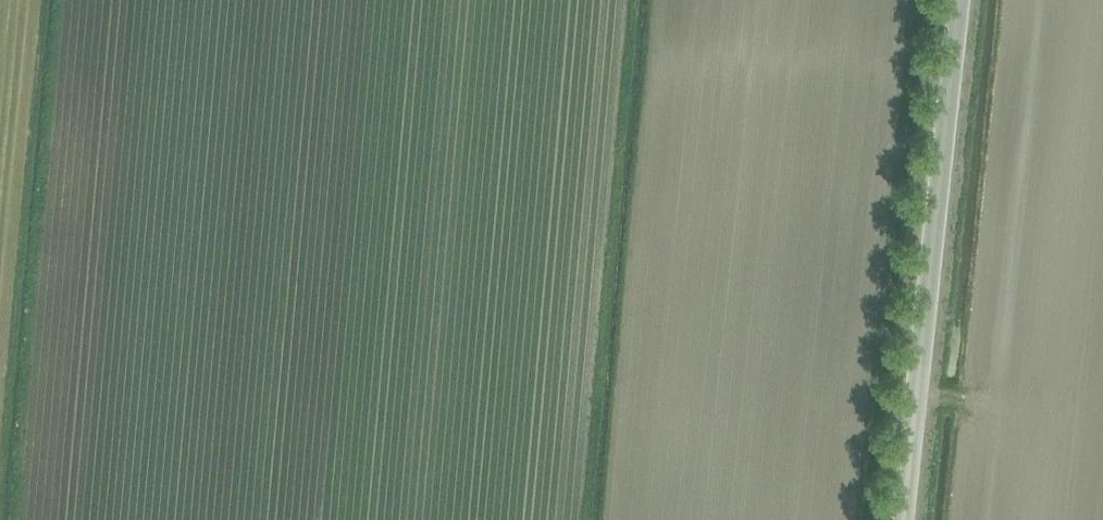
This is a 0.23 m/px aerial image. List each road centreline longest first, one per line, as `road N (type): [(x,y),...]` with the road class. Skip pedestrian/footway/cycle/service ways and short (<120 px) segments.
road 1 (unclassified): [(903,519),(960,0)]

